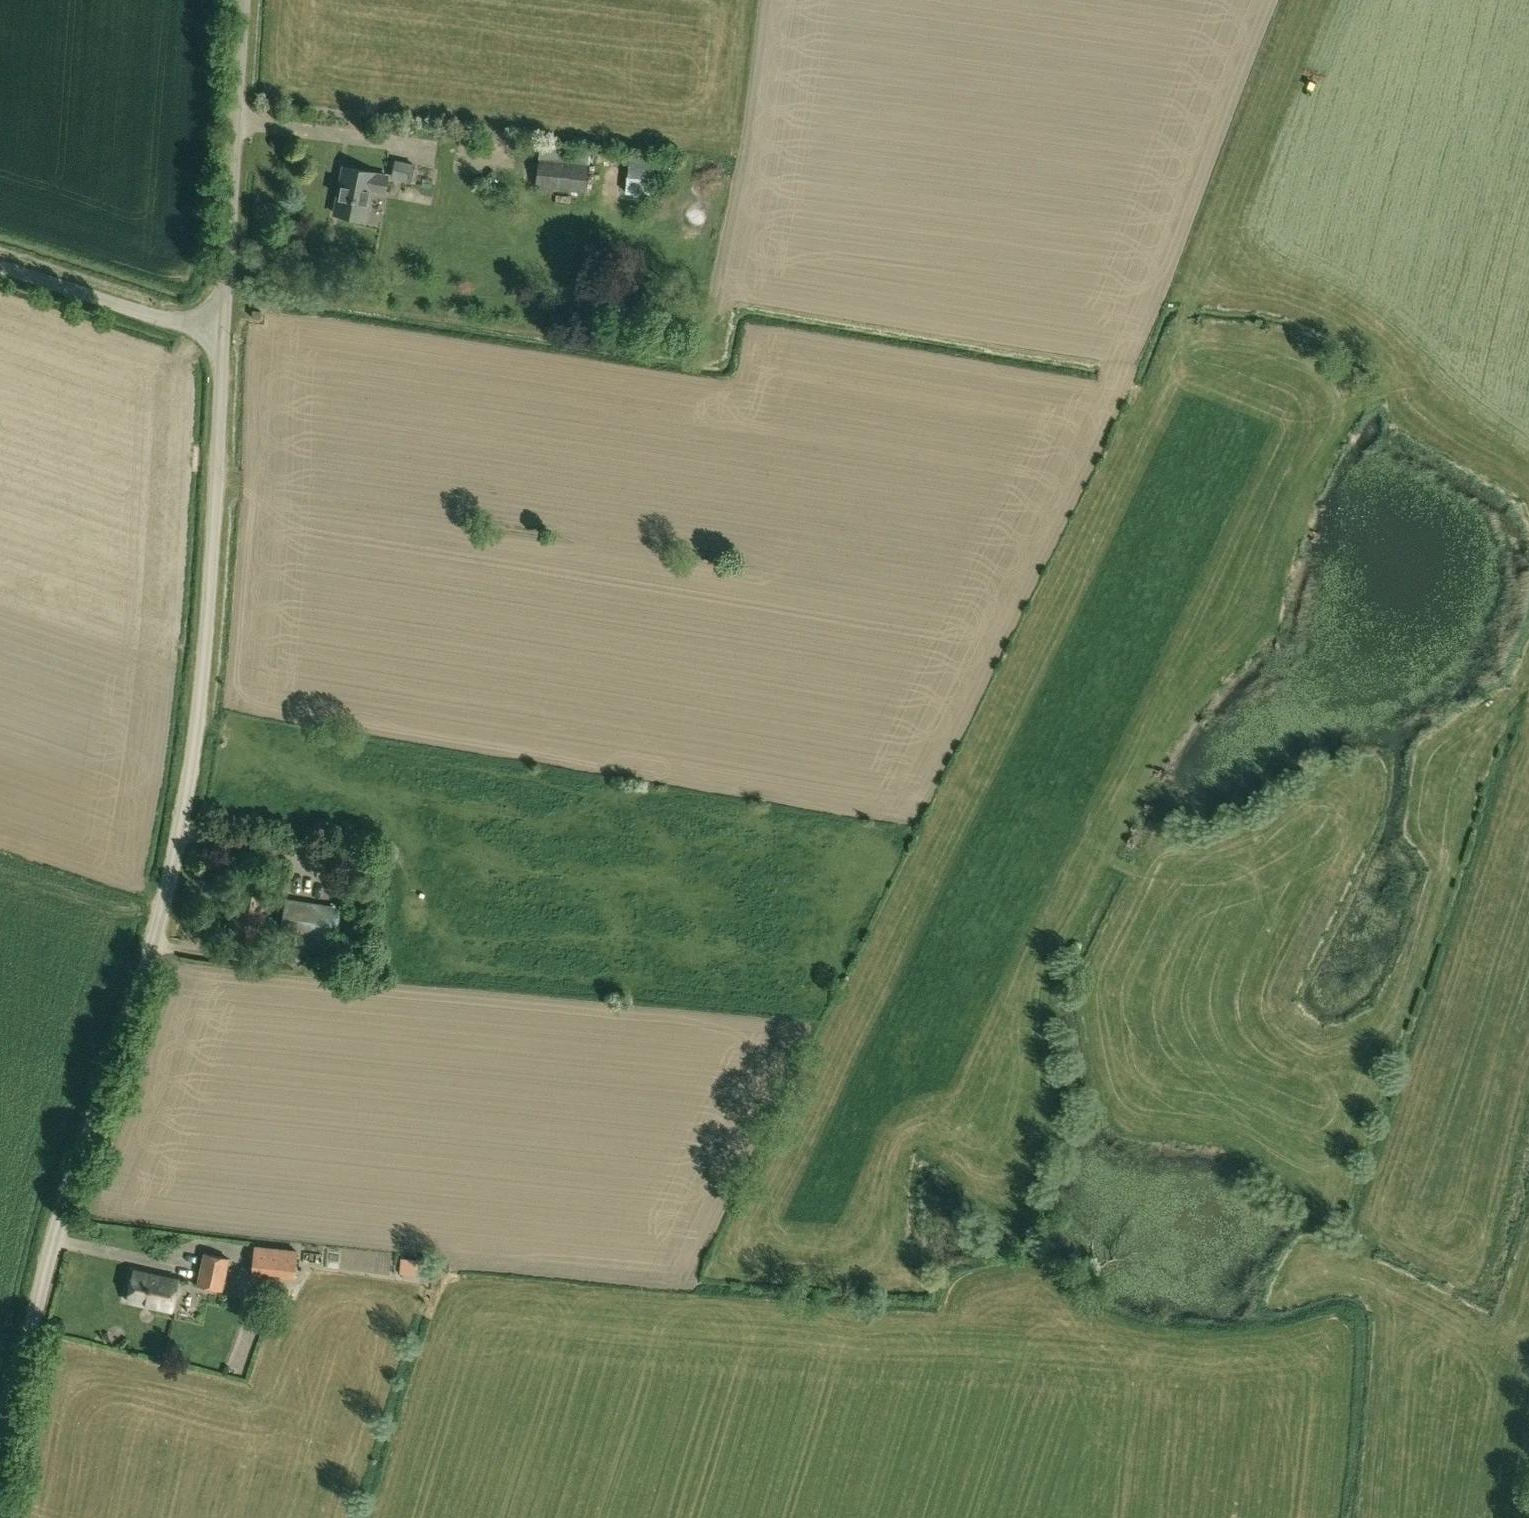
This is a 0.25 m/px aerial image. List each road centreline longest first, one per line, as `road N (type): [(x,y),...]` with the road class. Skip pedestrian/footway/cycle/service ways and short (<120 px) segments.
road 1 (unclassified): [(0,1453),(81,1154),(165,909),(190,768),(220,336)]
road 2 (unclassified): [(220,336),(243,0)]
road 3 (unclassified): [(220,336),(0,265)]

